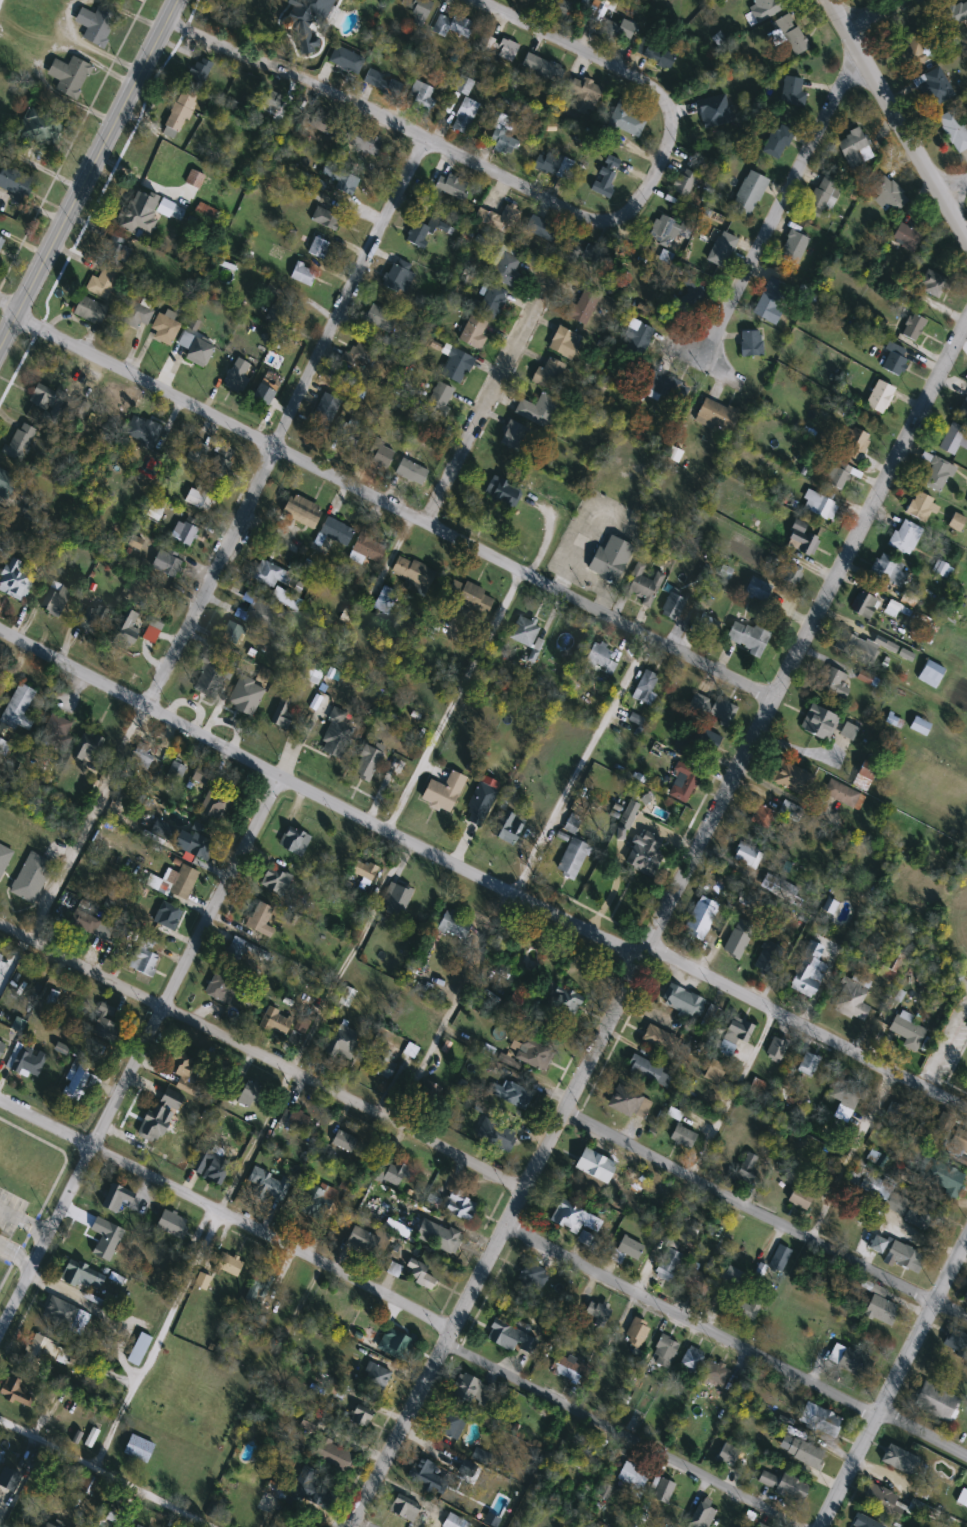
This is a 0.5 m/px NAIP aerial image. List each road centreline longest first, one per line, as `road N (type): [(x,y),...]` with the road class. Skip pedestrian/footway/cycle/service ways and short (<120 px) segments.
road 1 (residential): [(353,1526),(966,321)]
road 2 (tertiary): [(0,629),(613,943),(666,955),(966,1107)]
road 3 (residential): [(0,1099),(441,1324),(454,1346),(504,1374),(808,1526)]
road 4 (residential): [(12,311),(778,701)]
road 5 (residential): [(487,0),(663,96),(670,113),(659,176),(639,210),(620,214),(166,18)]
road 6 (residential): [(434,132),(146,706)]
road 7 (residential): [(282,777),(0,1330)]
road 8 (residential): [(0,924),(524,1190)]
road 9 (residential): [(506,1225),(966,1458)]
road 10 (residential): [(966,1317),(564,1114)]
road 11 (secondary): [(0,335),(175,0)]
road 12 (residential): [(861,52),(702,359)]
road 13 (tertiary): [(821,1526),(966,1228)]
road 14 (residential): [(523,572),(388,830)]
road 15 (tertiary): [(830,0),(966,240)]
road 16 (residential): [(426,523),(548,280)]

